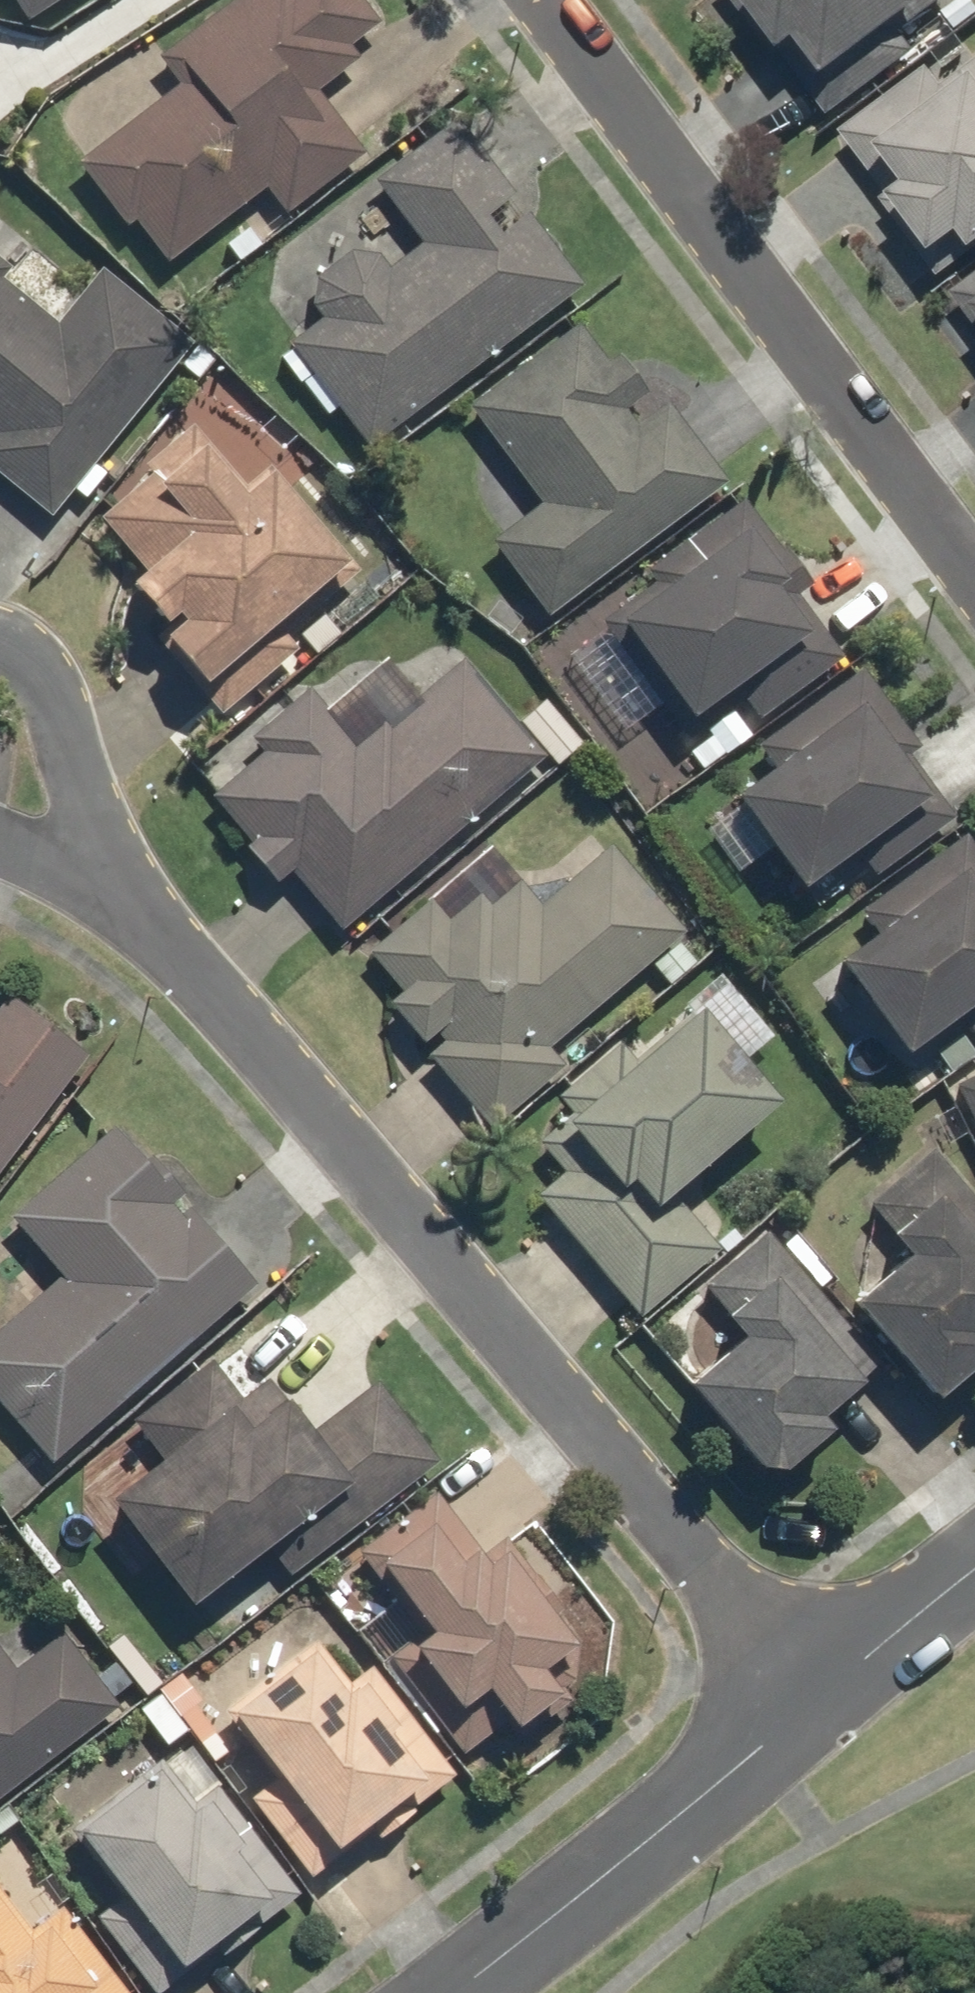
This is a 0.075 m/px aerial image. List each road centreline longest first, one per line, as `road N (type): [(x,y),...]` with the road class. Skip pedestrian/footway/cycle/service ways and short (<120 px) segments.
road 1 (residential): [(98,879),(195,973),(818,1693)]
road 2 (residential): [(543,0),(974,561)]
road 3 (residential): [(818,1693),(764,1748),(457,1992)]
road 4 (residential): [(974,1571),(818,1693)]
road 5 (residential): [(0,650),(19,658),(69,737),(83,792)]

